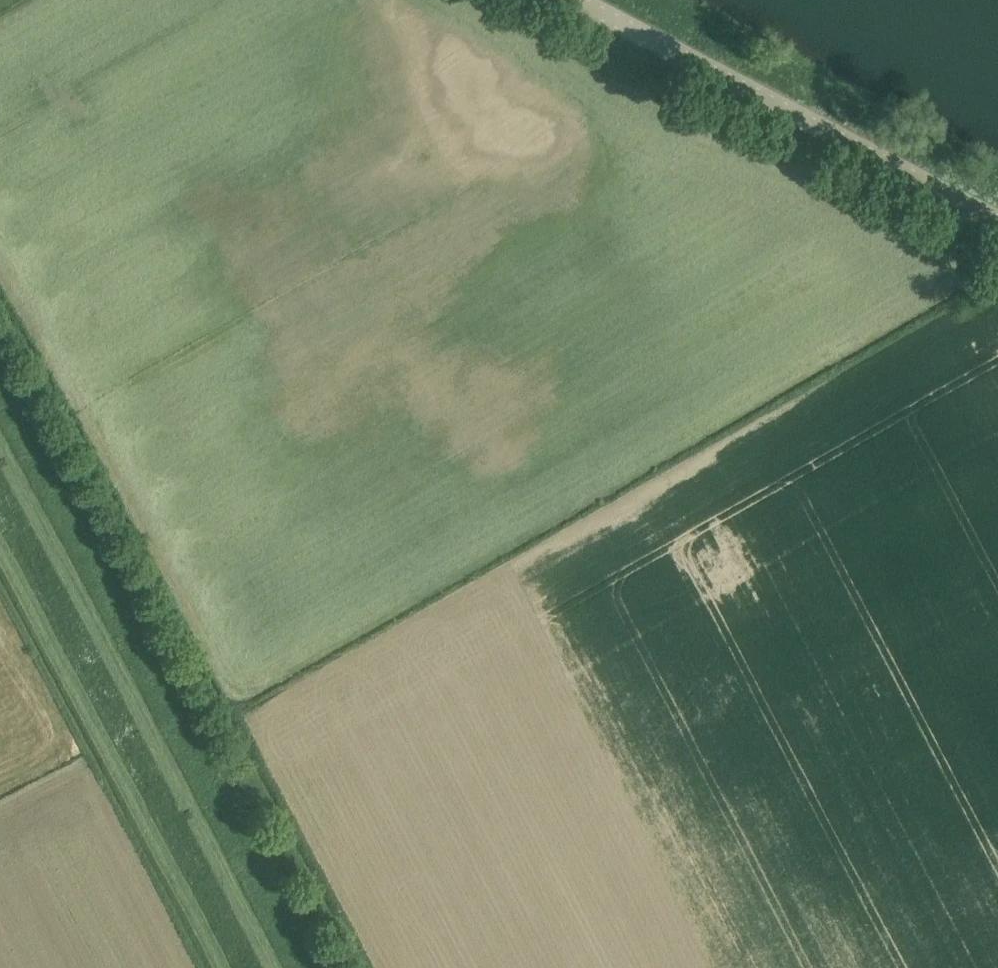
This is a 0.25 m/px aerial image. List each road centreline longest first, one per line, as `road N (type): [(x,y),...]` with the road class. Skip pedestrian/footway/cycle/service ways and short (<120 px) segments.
road 1 (track): [(0,438),(281,967)]
road 2 (tertiary): [(997,223),(579,0)]

